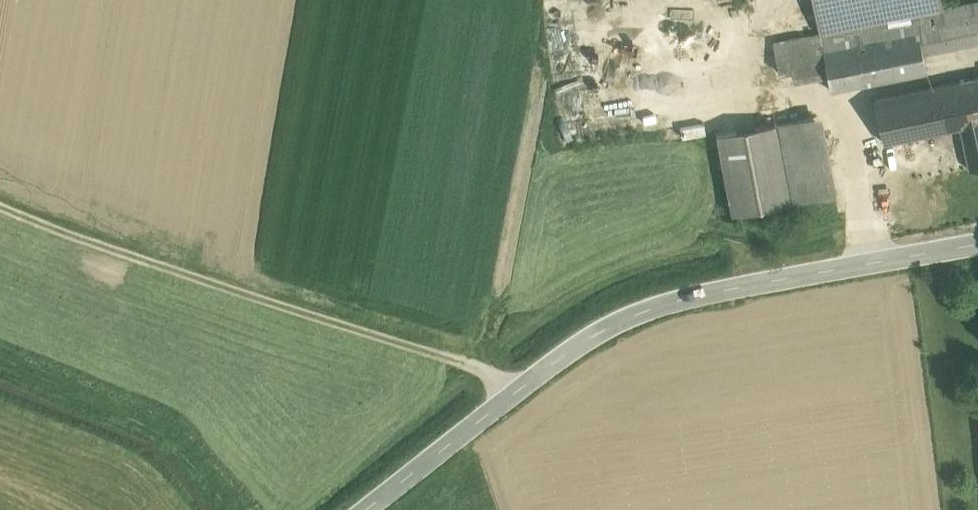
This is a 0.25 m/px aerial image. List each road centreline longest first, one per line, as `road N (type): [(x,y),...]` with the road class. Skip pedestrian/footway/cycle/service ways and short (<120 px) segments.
road 1 (tertiary): [(361,509),(525,380),(639,311),(755,281),(977,242)]
road 2 (track): [(525,380),(73,234),(0,202)]

